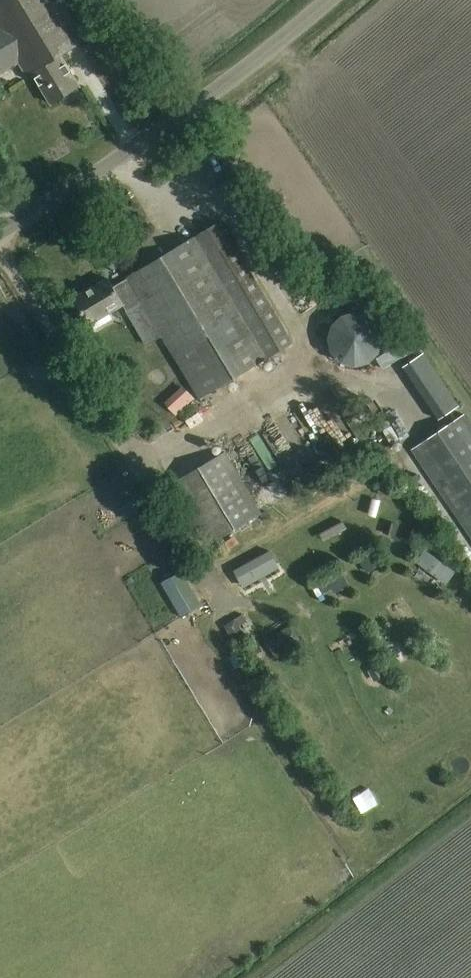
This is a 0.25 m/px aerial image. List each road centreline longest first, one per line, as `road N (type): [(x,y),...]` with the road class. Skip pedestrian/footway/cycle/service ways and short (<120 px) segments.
road 1 (unclassified): [(0,230),(239,72),(325,0)]

